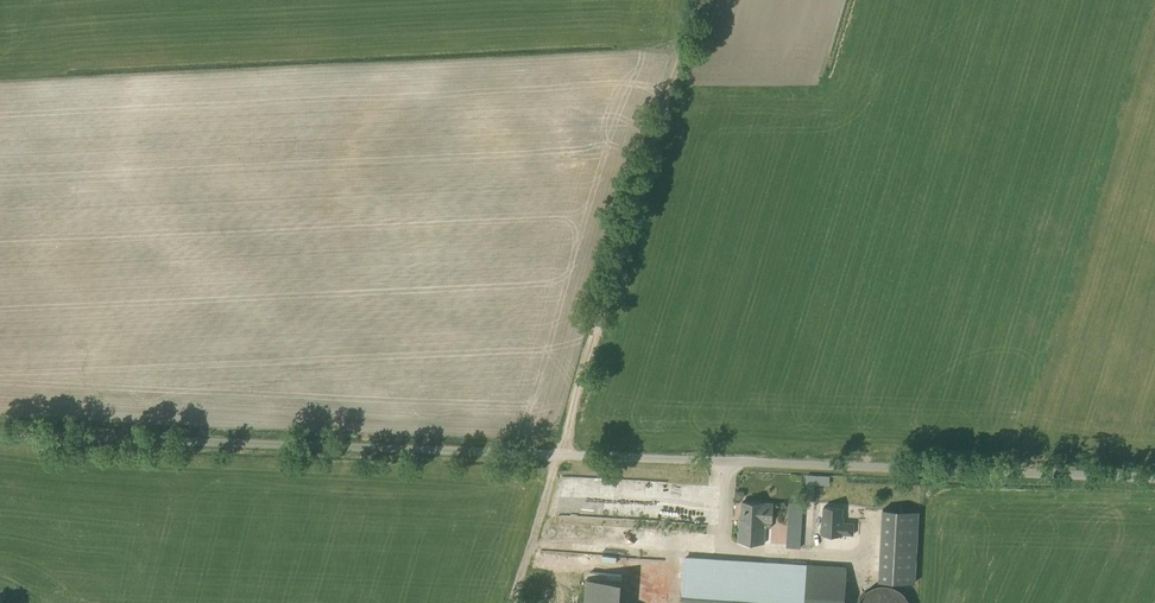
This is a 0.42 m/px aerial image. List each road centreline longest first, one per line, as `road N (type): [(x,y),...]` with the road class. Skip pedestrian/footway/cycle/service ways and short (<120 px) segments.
road 1 (unclassified): [(1154,478),(0,433)]
road 2 (track): [(515,602),(694,0)]

